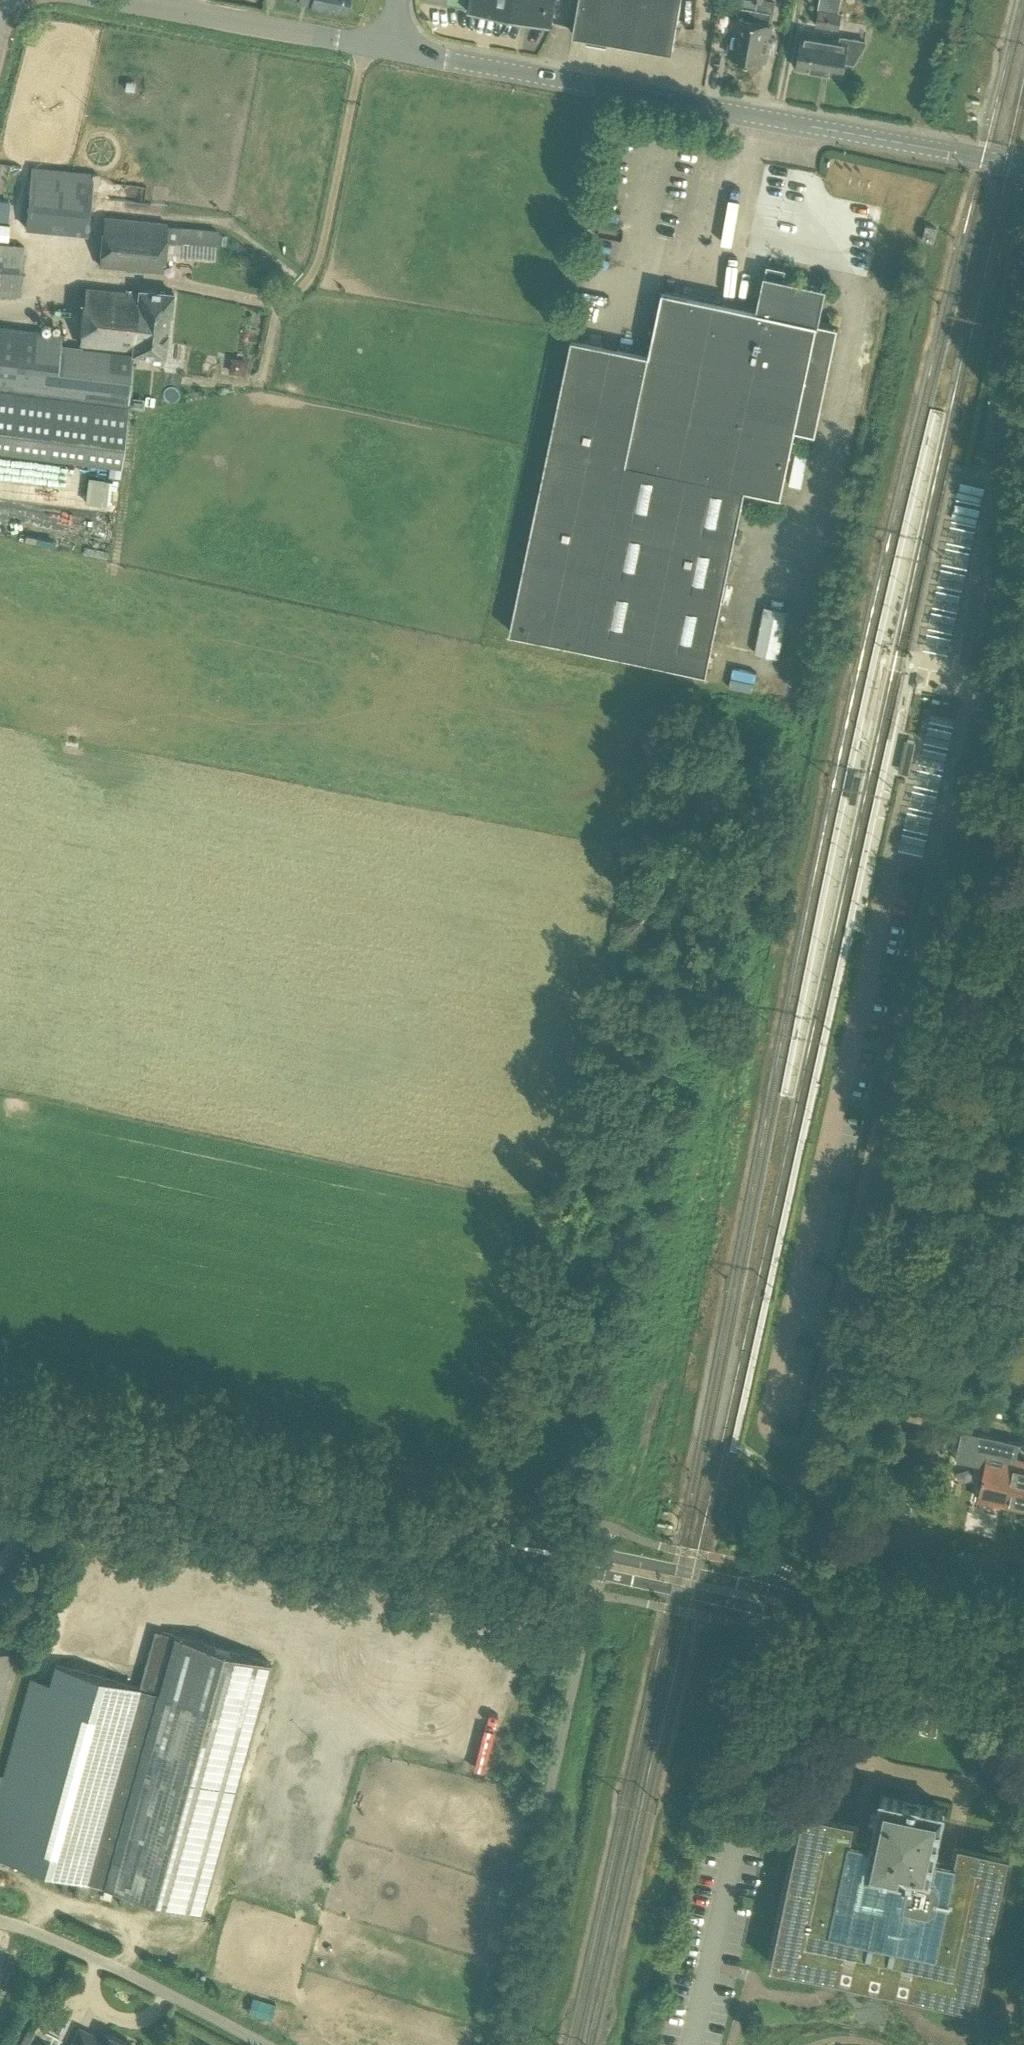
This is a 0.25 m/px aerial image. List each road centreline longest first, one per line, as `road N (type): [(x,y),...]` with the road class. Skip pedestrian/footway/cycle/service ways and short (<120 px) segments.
road 1 (residential): [(794,1596),(818,1450),(984,717)]
road 2 (tertiary): [(1023,170),(391,49)]
road 3 (secondary): [(469,1537),(0,1438)]
road 4 (residential): [(984,717),(1023,255)]
road 5 (secondary): [(469,1537),(497,1551),(790,1614)]
road 6 (secondary): [(794,1596),(604,1555),(469,1537)]
road 7 (unclassified): [(252,2044),(112,1966),(0,1922)]
road 8 (tertiary): [(391,49),(116,0)]
road 9 (secondary): [(790,1614),(1023,1663)]
road 10 (secondary): [(1023,1648),(794,1596)]

